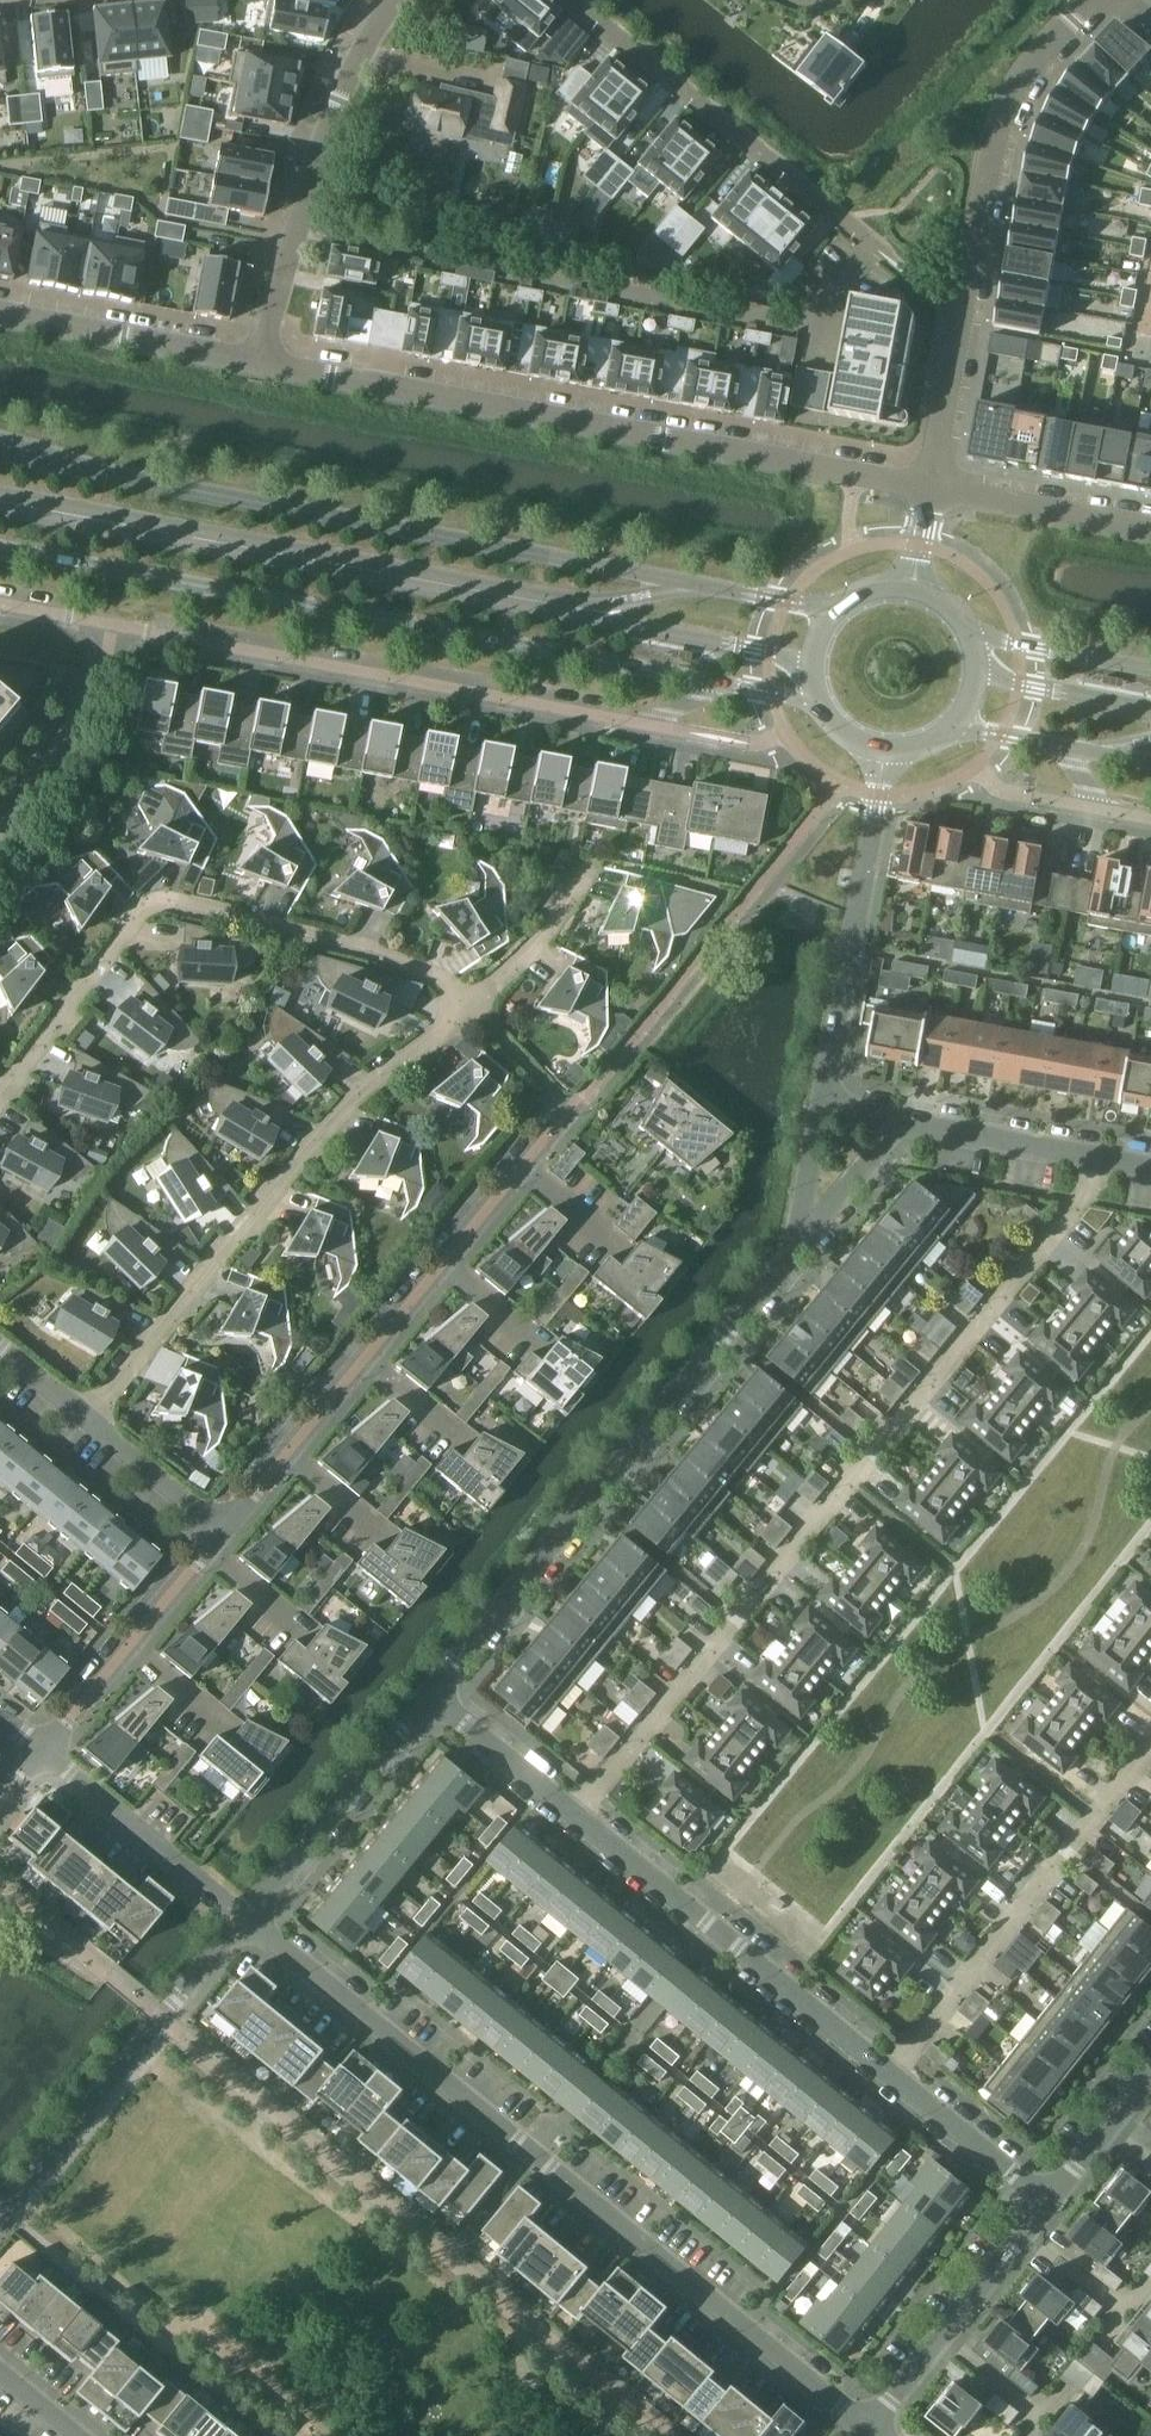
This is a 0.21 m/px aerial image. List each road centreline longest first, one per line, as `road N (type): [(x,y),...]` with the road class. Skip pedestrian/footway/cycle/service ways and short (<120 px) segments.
road 1 (secondary): [(837,609),(0,453)]
road 2 (residential): [(1107,1155),(875,1453),(578,1808)]
road 3 (residential): [(868,2429),(254,1916)]
road 4 (secondary): [(0,548),(718,683)]
road 5 (residential): [(926,488),(258,363)]
road 6 (residential): [(125,631),(645,724),(718,683)]
road 7 (residential): [(796,1239),(433,1698)]
road 8 (residential): [(0,1091),(142,909),(178,901),(394,958),(466,999)]
road 9 (residential): [(86,1410),(347,1101),(466,999)]
road 10 (residential): [(228,1521),(574,1119)]
road 11 (residential): [(1150,1744),(896,2069)]
road 12 (residential): [(578,1808),(896,2069)]
road 13 (residential): [(254,1916),(0,2226)]
road 14 (residential): [(572,0),(873,250)]
road 15 (residential): [(258,363),(340,100),(392,0)]
road 16 (residential): [(960,322),(993,151),(1035,70),(1098,0)]
road 17 (residential): [(887,751),(828,1100)]
road 18 (residential): [(1052,2200),(868,2429)]
road 19 (residential): [(46,1749),(228,1521)]
road 20 (residential): [(433,1698),(254,1916)]
road 21 (residential): [(46,1749),(254,1916)]
road 22 (residential): [(0,315),(258,363)]
road 23 (residential): [(0,832),(125,631)]
road 24 (residential): [(926,488),(1150,530)]
road 25 (residential): [(896,2069),(1052,2200)]
road 26 (residential): [(909,1116),(1107,1155)]
road 27 (residential): [(466,999),(552,926),(590,866)]
road 28 (residential): [(433,1698),(578,1808)]
road 29 (residential): [(228,1521),(86,1410)]
road 30 (secondary): [(1150,668),(973,637)]
road 31 (residential): [(926,488),(960,322)]
road 32 (residential): [(909,1116),(796,1239)]
road 33 (residential): [(466,999),(574,1119)]
road 34 (residential): [(1150,2075),(1052,2200)]
road 35 (residential): [(828,1100),(796,1239)]
road 36 (residential): [(0,605),(125,631)]

